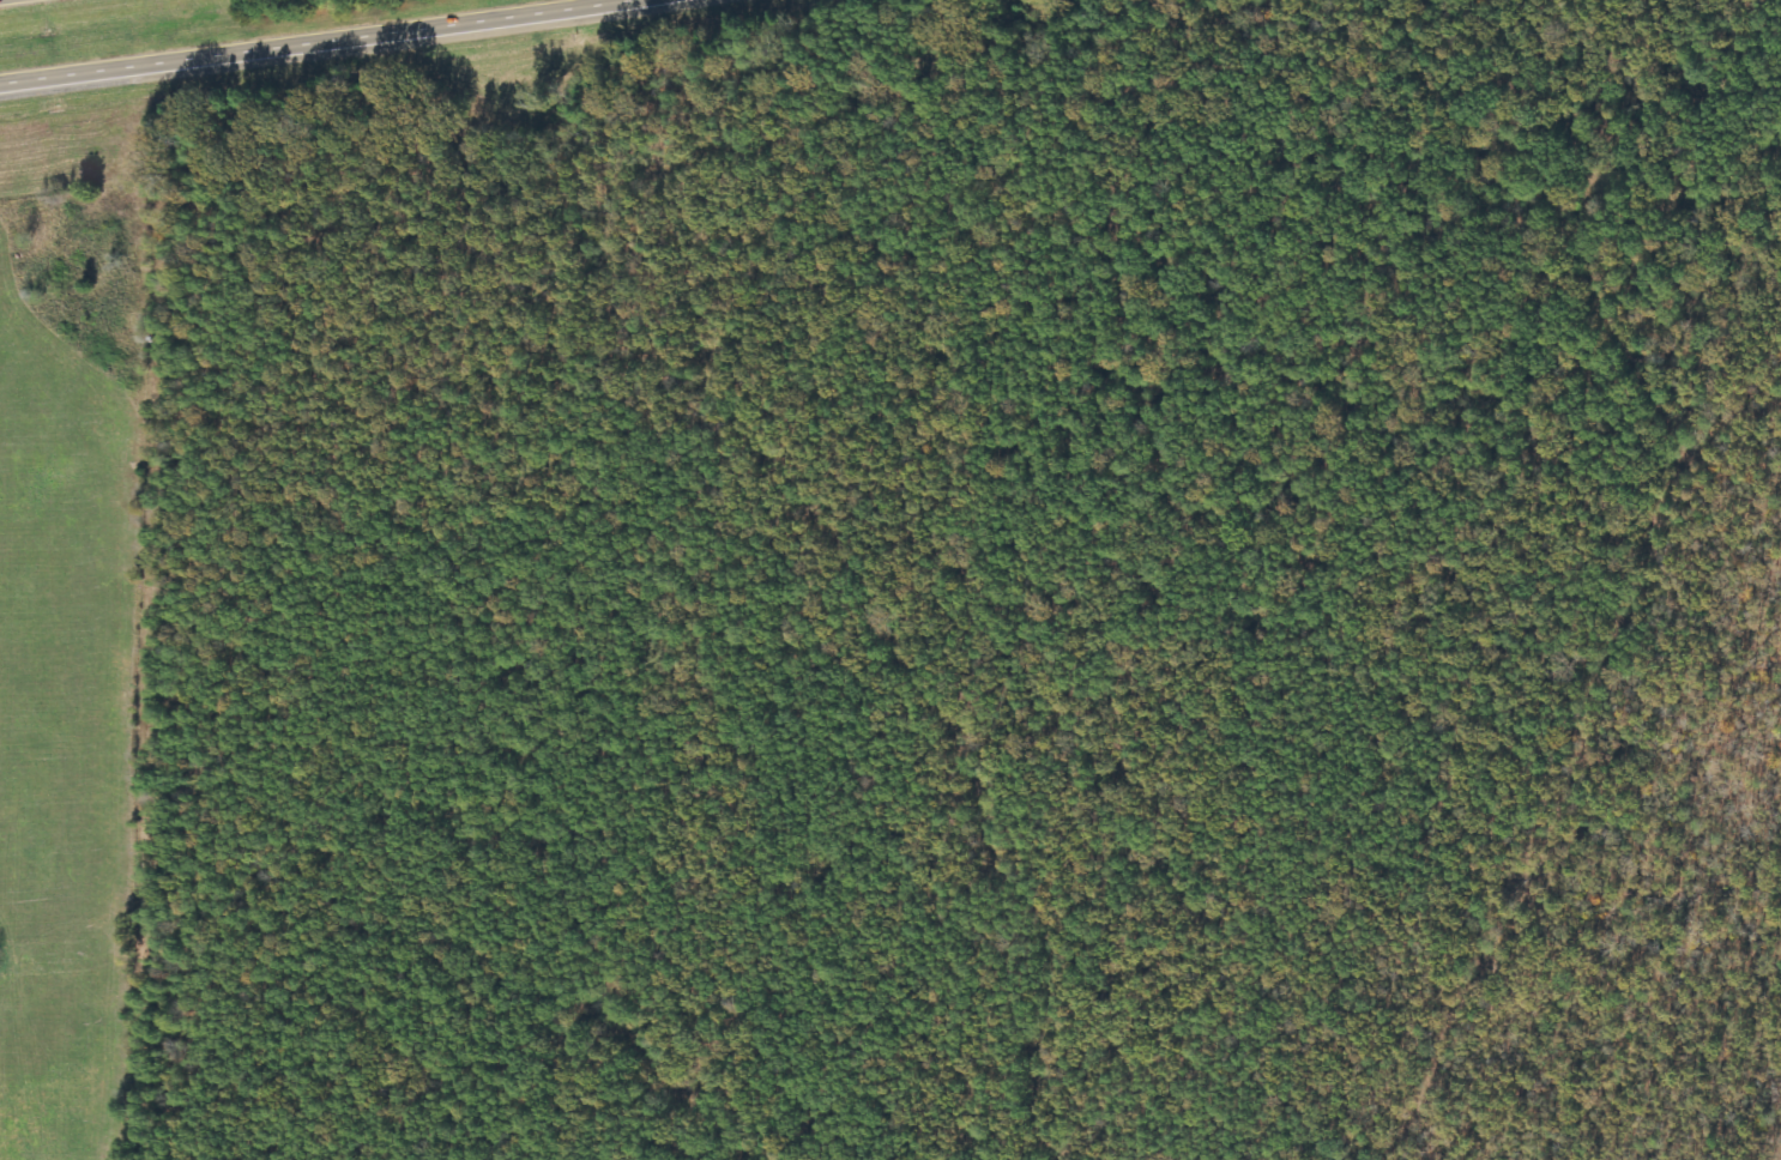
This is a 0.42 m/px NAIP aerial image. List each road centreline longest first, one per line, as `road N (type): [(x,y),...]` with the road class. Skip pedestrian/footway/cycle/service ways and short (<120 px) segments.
road 1 (motorway): [(0,81),(577,0)]

